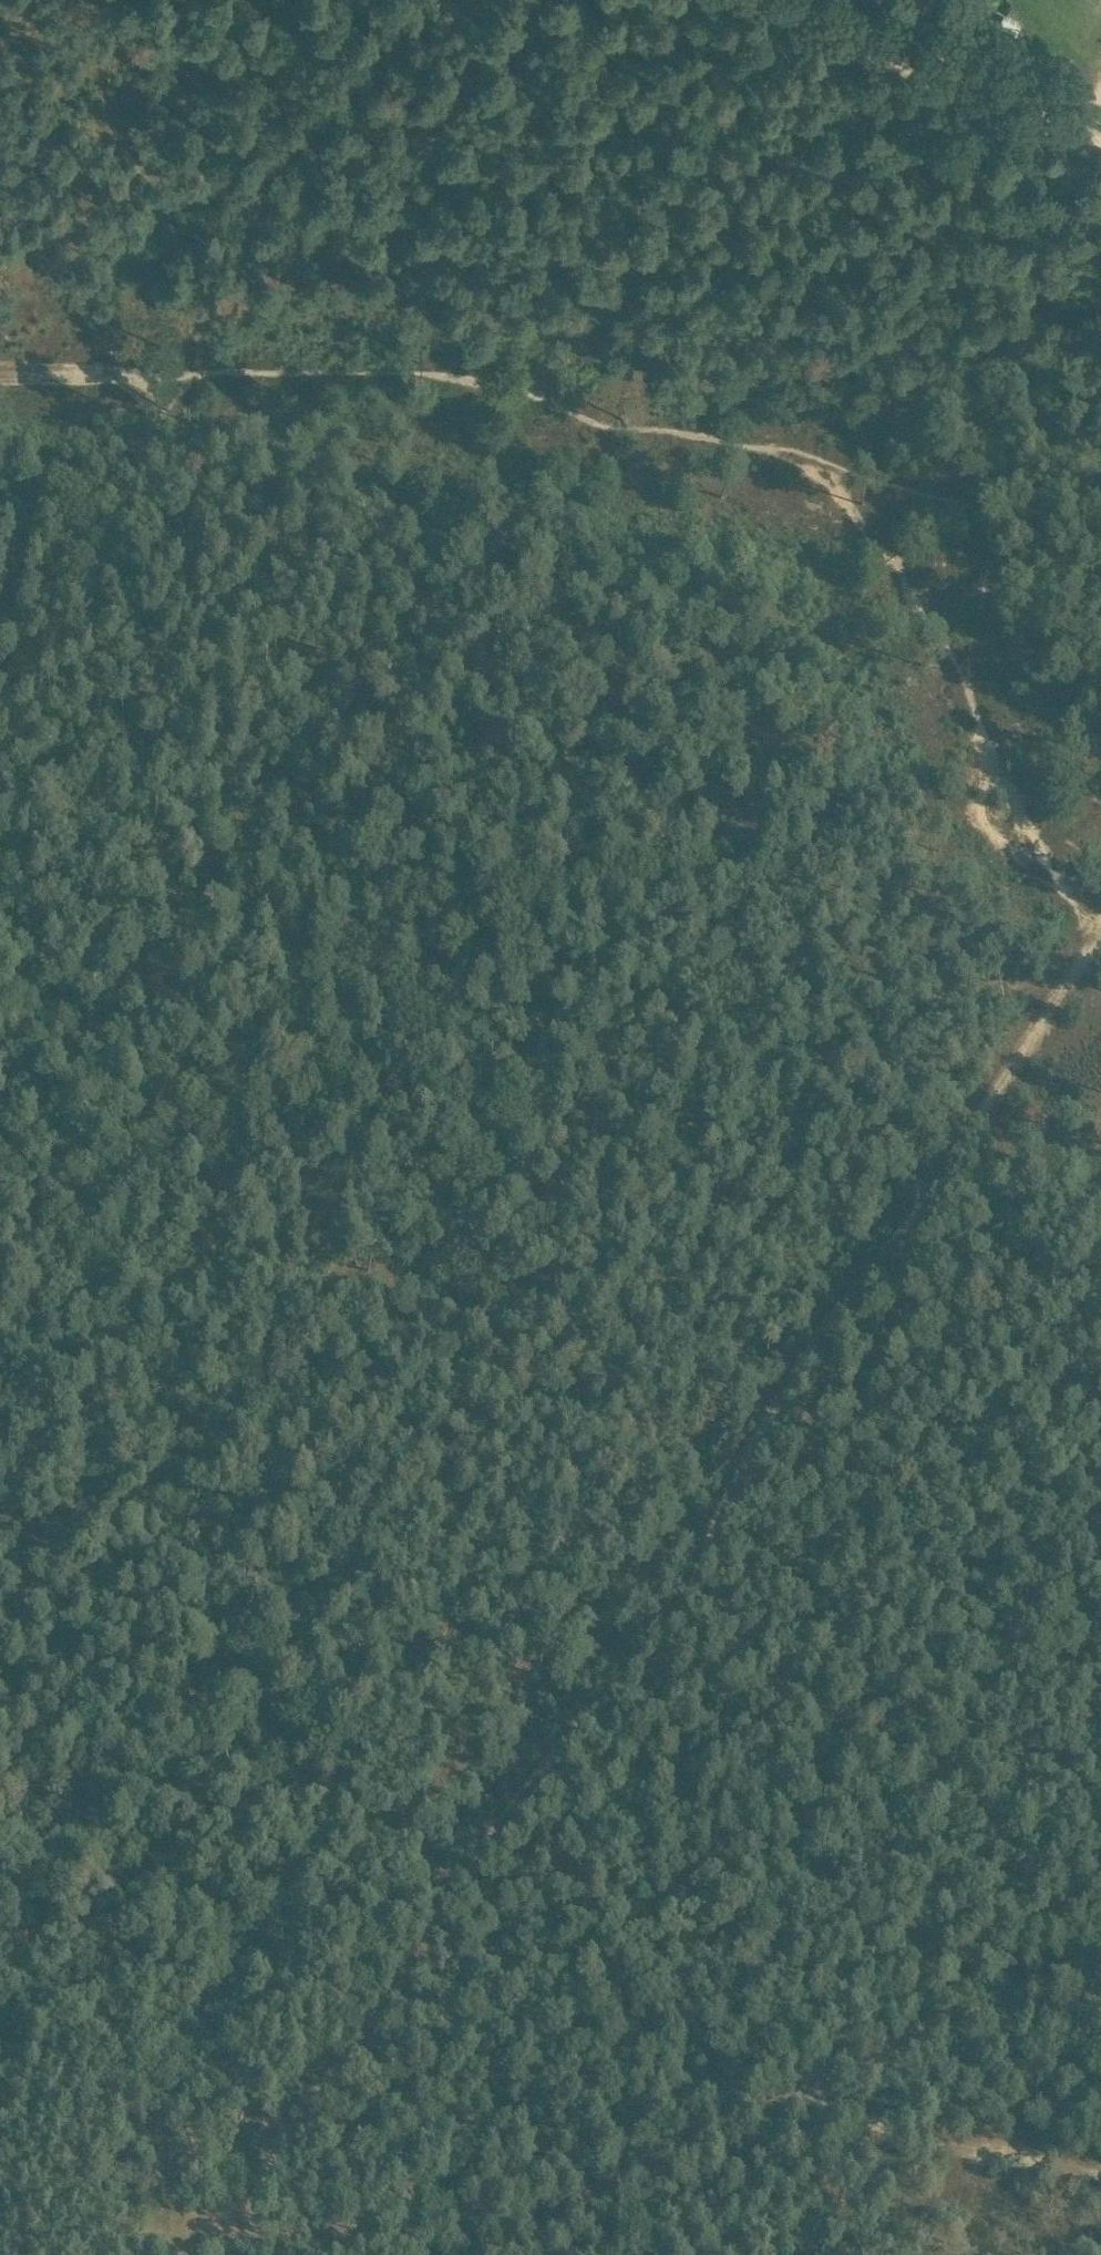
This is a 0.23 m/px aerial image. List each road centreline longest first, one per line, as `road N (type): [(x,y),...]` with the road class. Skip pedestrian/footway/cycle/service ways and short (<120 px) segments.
road 1 (track): [(516,2254),(810,2092),(1094,1968)]
road 2 (track): [(1100,165),(781,0)]
road 3 (track): [(810,2092),(1002,2155),(1100,2173)]

